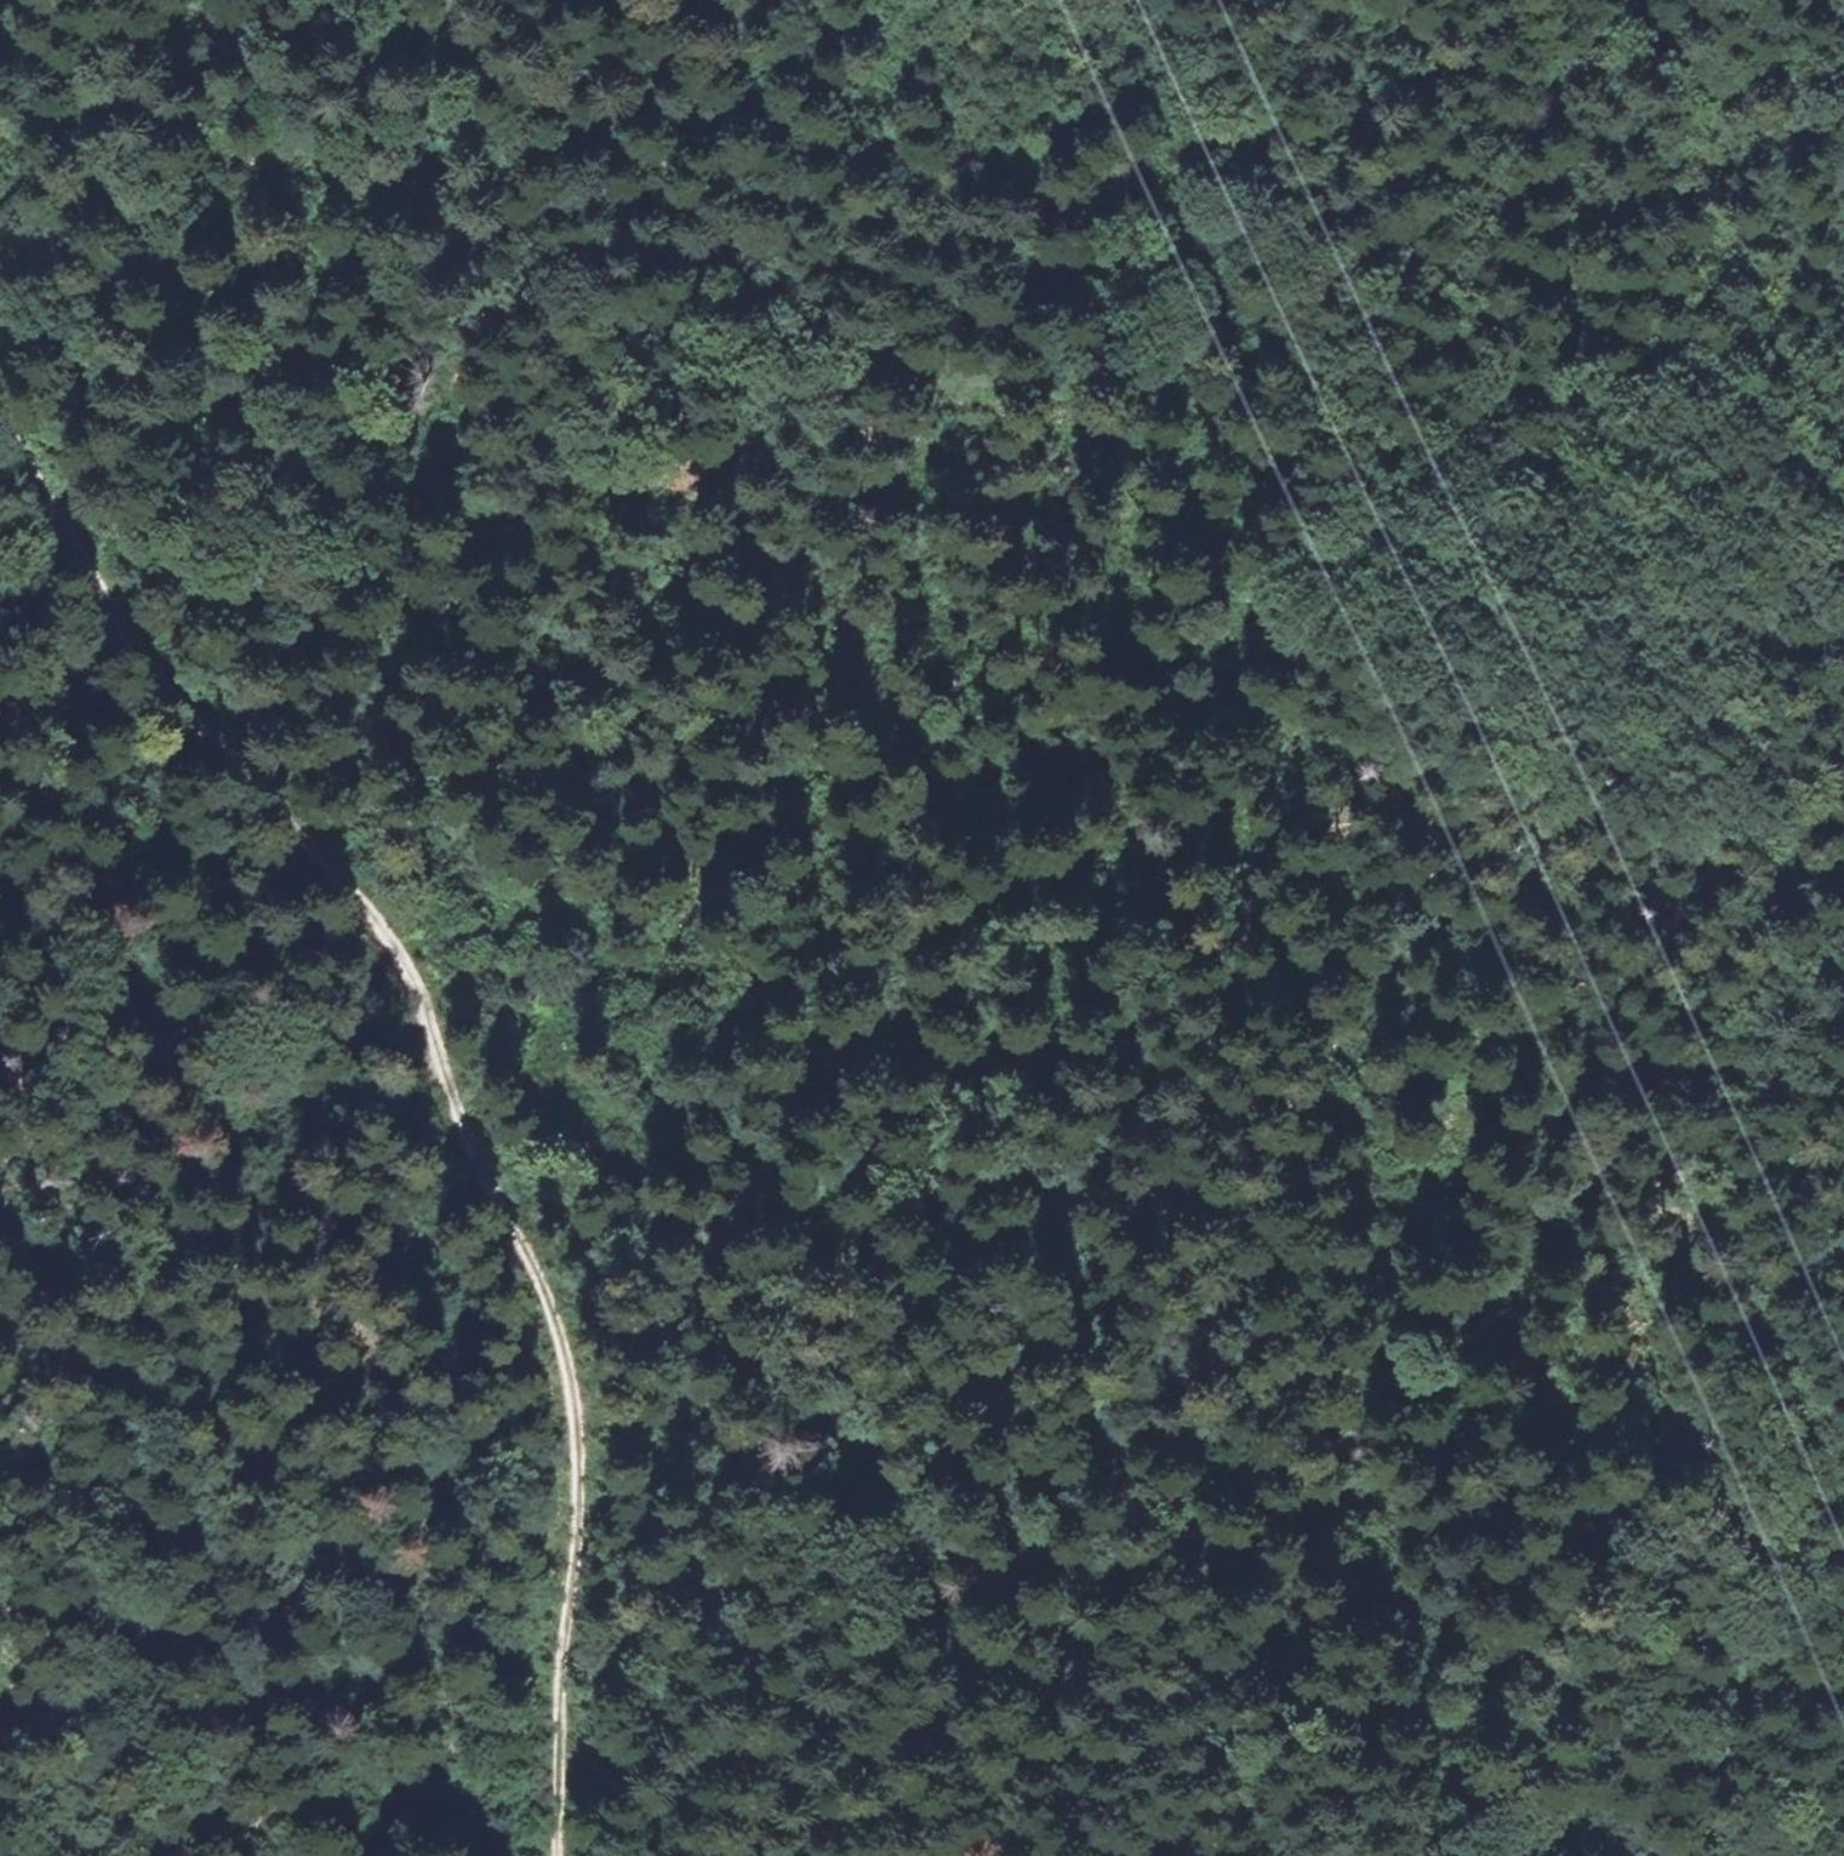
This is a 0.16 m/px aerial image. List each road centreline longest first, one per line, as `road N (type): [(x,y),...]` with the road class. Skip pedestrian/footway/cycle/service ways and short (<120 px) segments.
road 1 (track): [(0,408),(71,546),(167,694),(333,871),(408,977),(466,1139),(542,1268),(574,1384),(577,1508),(557,1855)]
road 2 (track): [(1420,1855),(1461,1739),(1777,1309),(1843,1182)]

